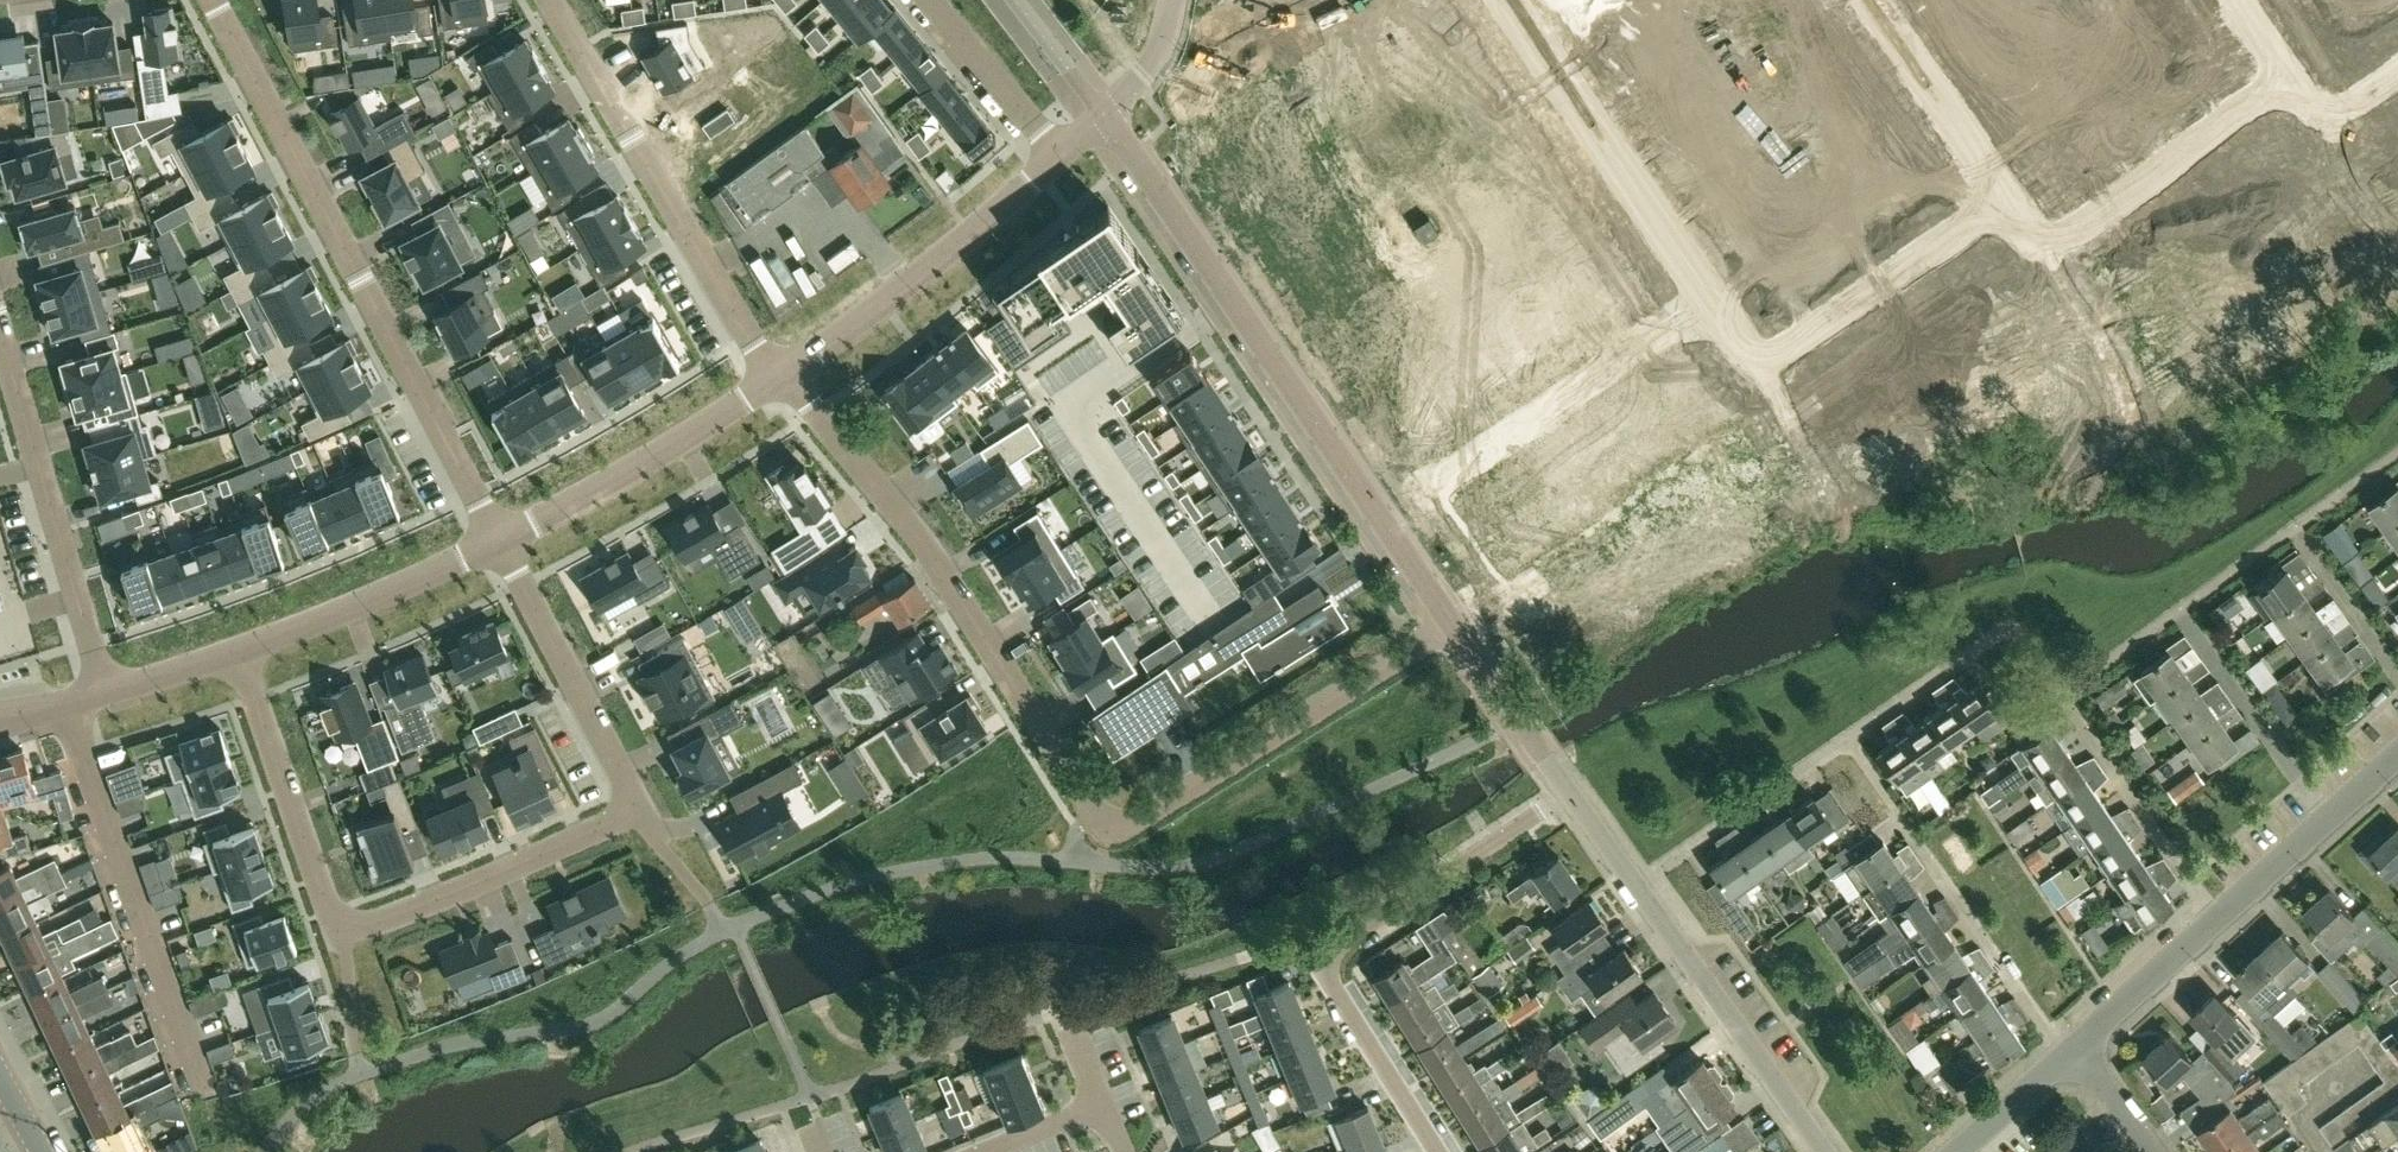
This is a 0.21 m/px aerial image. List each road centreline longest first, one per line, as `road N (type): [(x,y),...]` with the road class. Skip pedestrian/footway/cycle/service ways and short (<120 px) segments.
road 1 (residential): [(1455,623),(1139,820),(1114,826),(1091,808),(934,556),(786,371)]
road 2 (residential): [(499,541),(633,791),(634,807),(495,876),(356,929),(338,926),(237,653)]
road 3 (residential): [(1455,623),(1106,114)]
road 4 (residential): [(209,0),(499,541)]
road 5 (residential): [(1446,1151),(1329,960),(1334,947),(1570,791)]
road 6 (residential): [(1825,1151),(1570,791)]
road 7 (residential): [(551,0),(772,381)]
road 8 (residential): [(2064,1060),(1848,738)]
road 9 (residential): [(107,691),(0,336)]
road 10 (residential): [(786,371),(892,297),(1059,155)]
road 11 (residential): [(499,541),(772,381)]
road 12 (residential): [(237,653),(499,541)]
road 13 (residential): [(2219,918),(2061,694)]
road 14 (residential): [(2331,816),(2178,611)]
road 15 (residential): [(1570,791),(1455,623)]
road 16 (residential): [(931,0),(1059,155)]
road 17 (unknown): [(1106,114),(1156,63),(1265,0)]
road 18 (residential): [(2078,1047),(2219,918)]
road 19 (residential): [(2397,674),(2294,528)]
road 20 (residential): [(2219,918),(2331,816)]
road 21 (residential): [(1959,1151),(2064,1060)]
road 22 (residential): [(107,691),(237,653)]
road 23 (residential): [(2151,1151),(2078,1047)]
road 24 (residential): [(989,1151),(1102,1108)]

